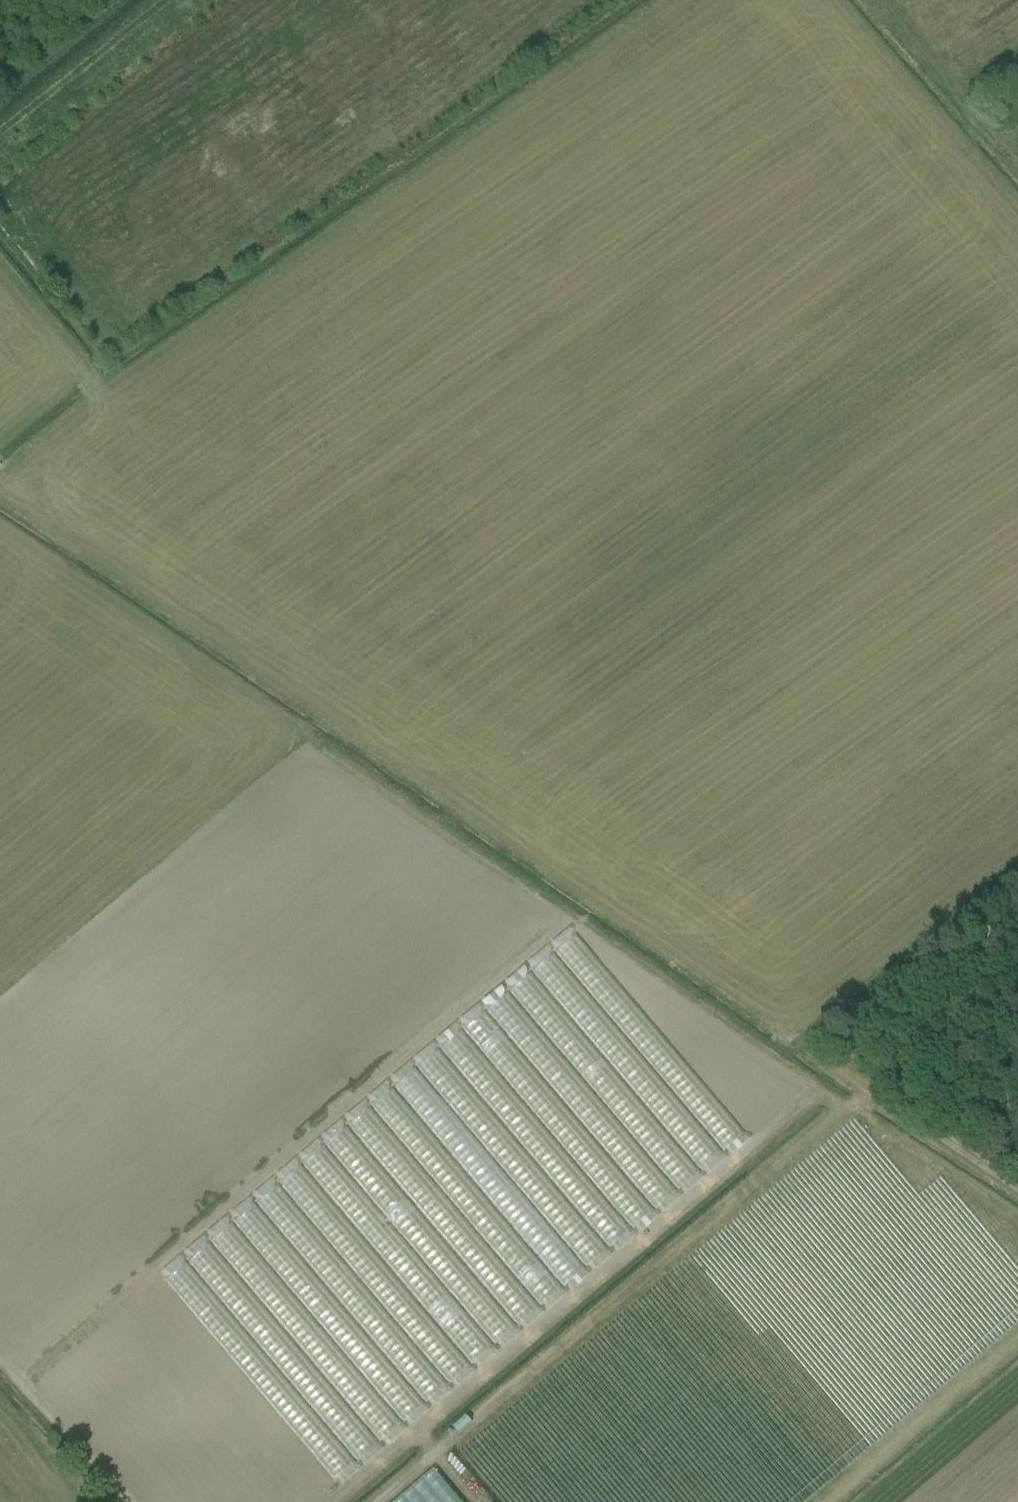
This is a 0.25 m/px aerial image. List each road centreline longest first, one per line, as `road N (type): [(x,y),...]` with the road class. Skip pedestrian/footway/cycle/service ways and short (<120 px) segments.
road 1 (track): [(339,1501),(822,1101),(860,1087)]
road 2 (track): [(1017,880),(811,1054),(1017,1192)]

